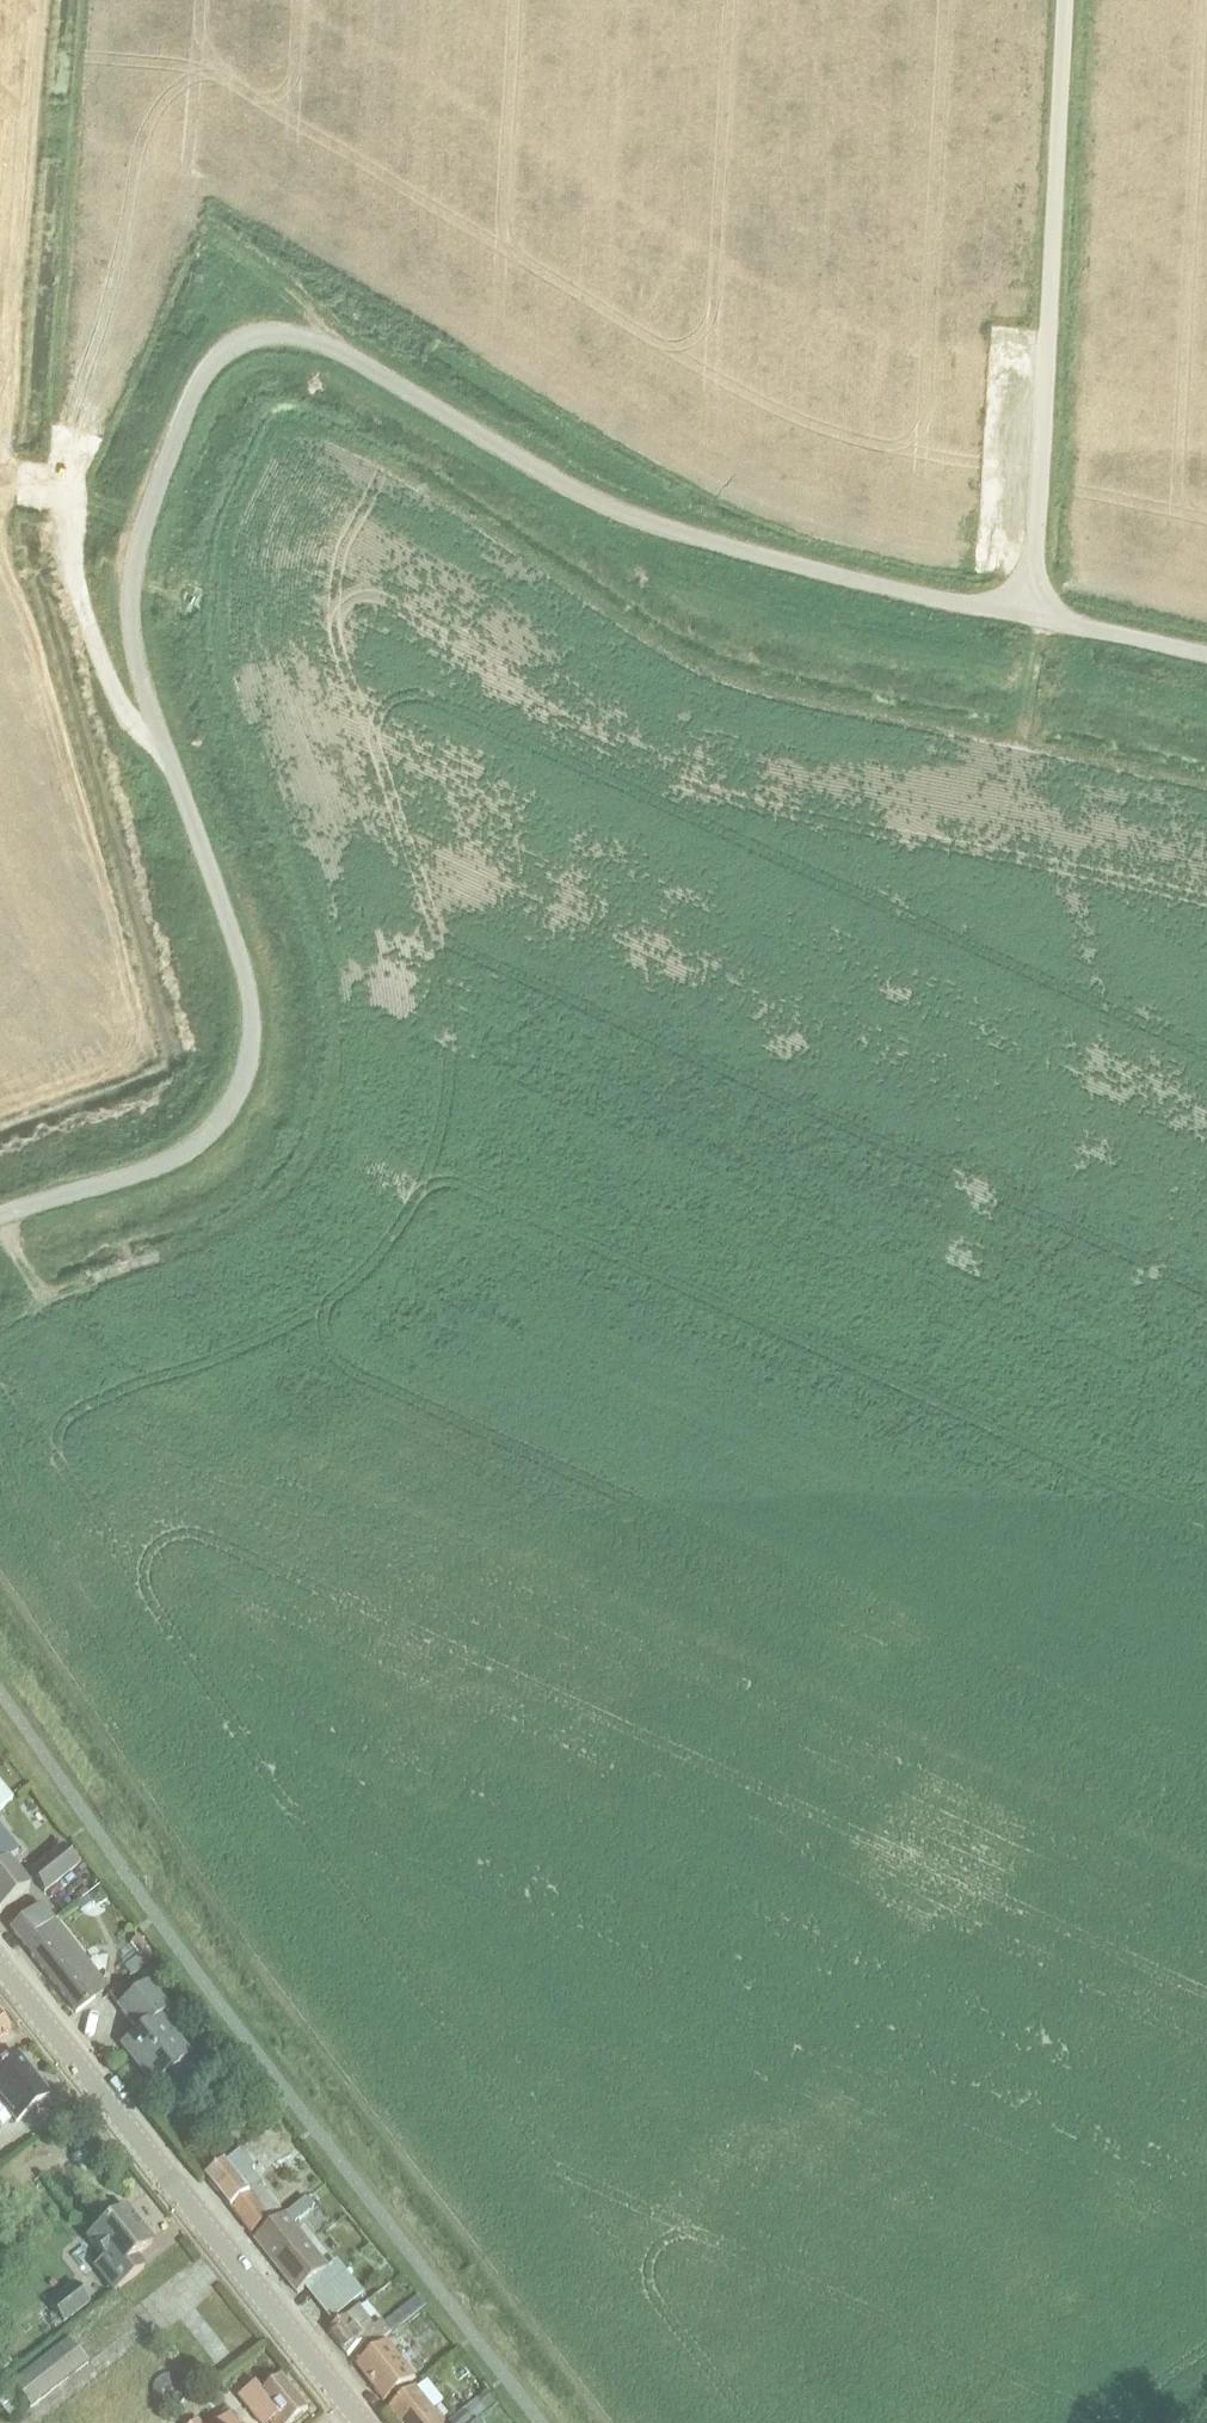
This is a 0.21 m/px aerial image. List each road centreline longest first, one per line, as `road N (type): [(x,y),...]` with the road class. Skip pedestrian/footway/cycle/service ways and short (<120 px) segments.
road 1 (unclassified): [(0,1207),(189,1143),(246,1093),(260,1043),(253,970),(150,717),(138,660),(136,601),(148,532),(176,442),(232,333),(265,322),(312,333),(643,518),(1025,615)]
road 2 (unclassified): [(1025,615),(1064,0)]
road 3 (secondary): [(348,2405),(0,1966)]
road 4 (unclassified): [(1206,653),(1025,615)]

